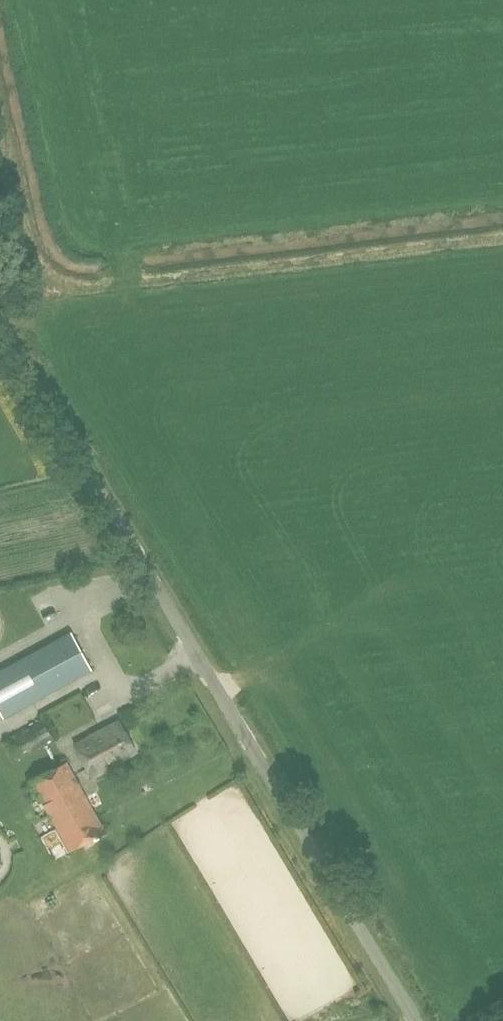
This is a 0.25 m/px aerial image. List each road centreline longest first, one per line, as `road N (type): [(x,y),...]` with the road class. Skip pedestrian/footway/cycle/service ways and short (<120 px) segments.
road 1 (unclassified): [(416,1020),(0,324)]

